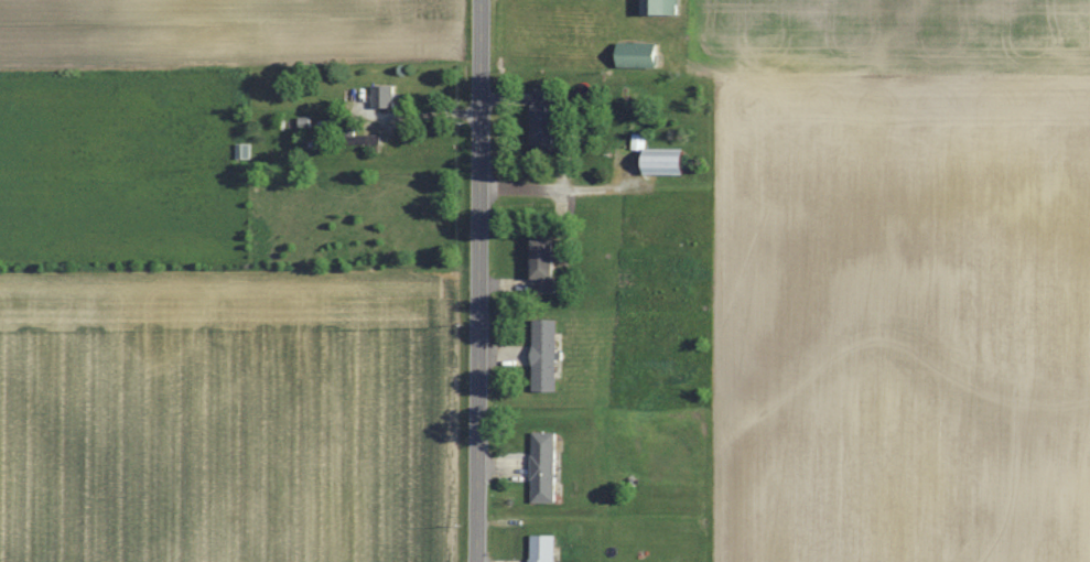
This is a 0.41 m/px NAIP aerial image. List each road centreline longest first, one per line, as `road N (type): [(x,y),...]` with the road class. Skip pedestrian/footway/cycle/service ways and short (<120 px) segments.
road 1 (tertiary): [(474,561),(481,0)]

